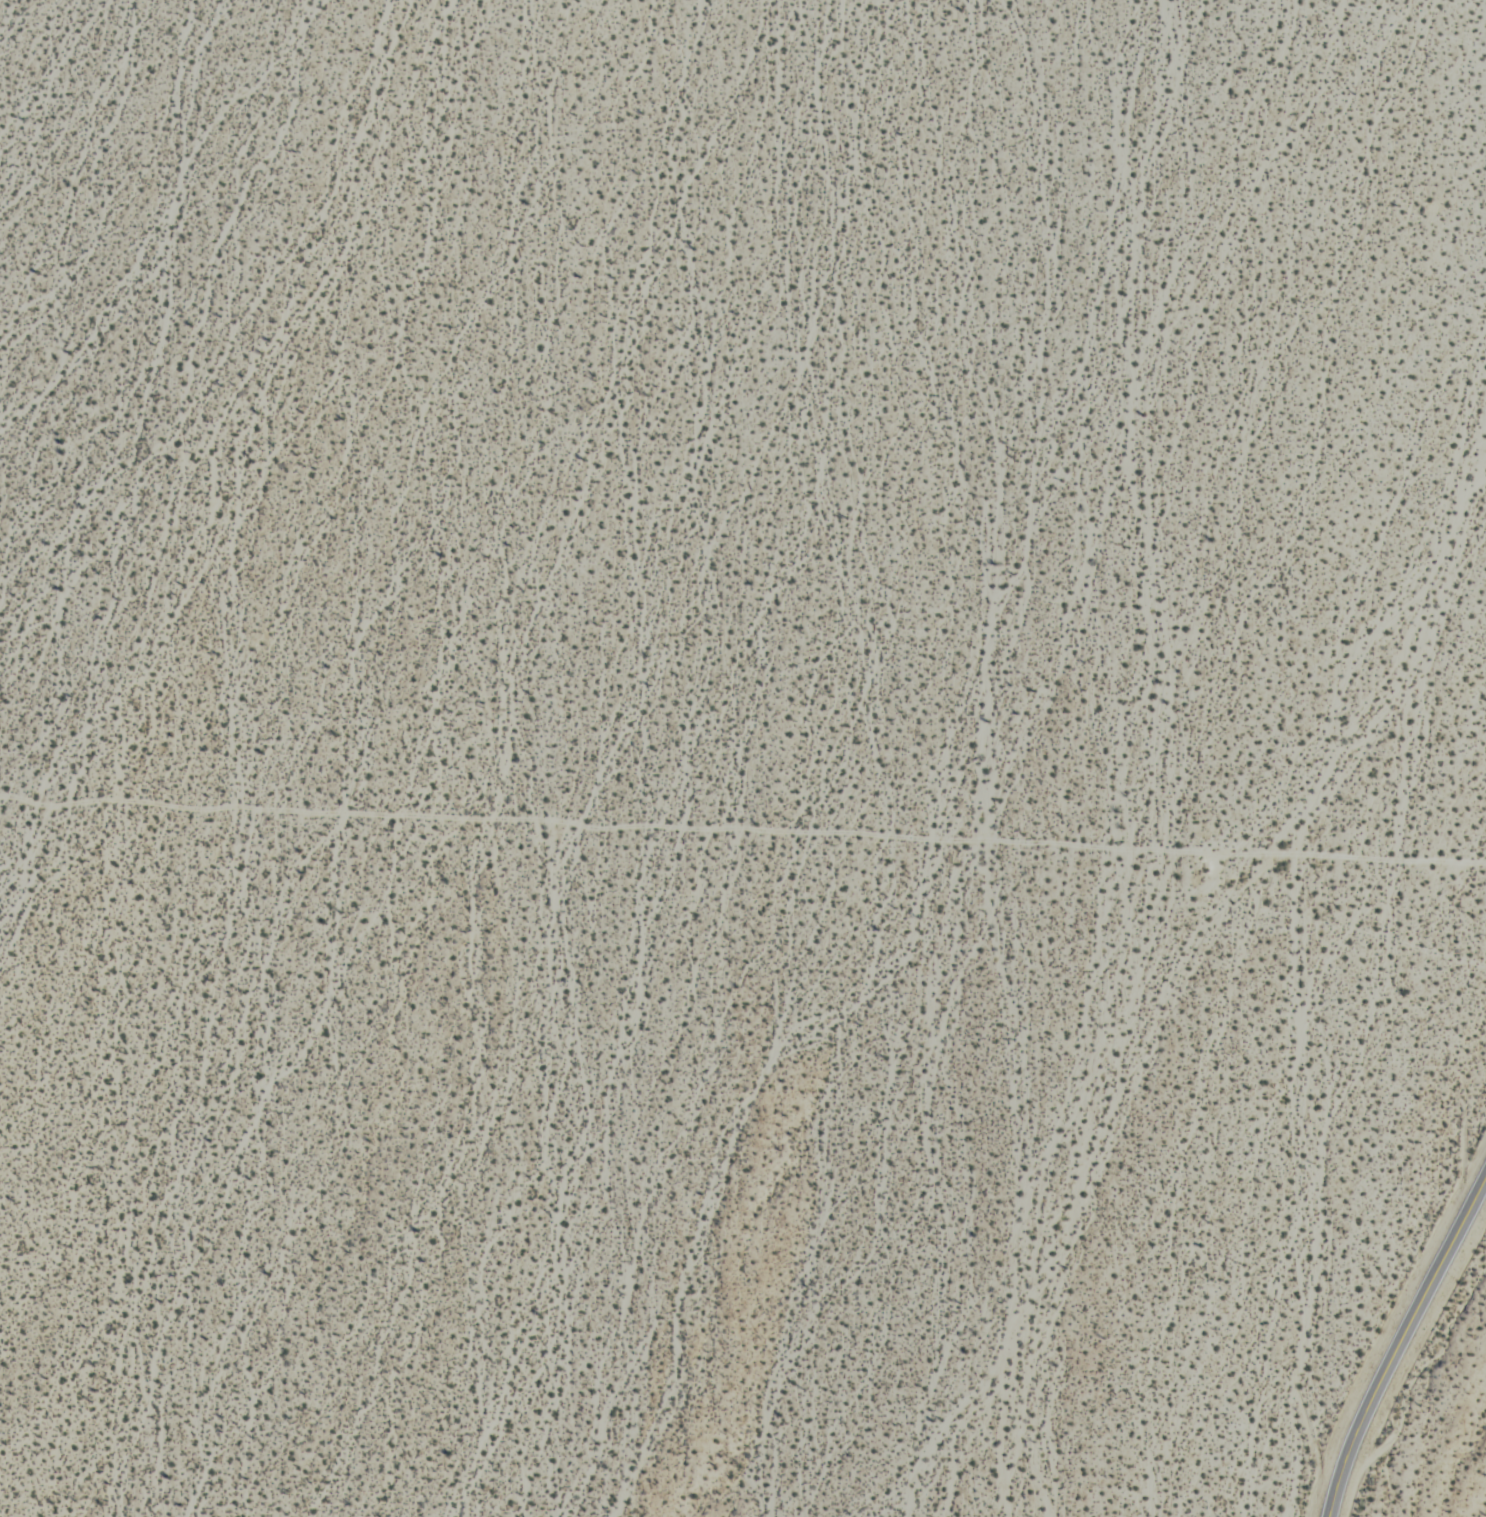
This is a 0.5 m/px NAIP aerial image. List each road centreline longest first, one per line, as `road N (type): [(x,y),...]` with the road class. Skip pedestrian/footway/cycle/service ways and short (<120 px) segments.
road 1 (secondary): [(1329,1516),(1369,1401),(1485,1171)]

